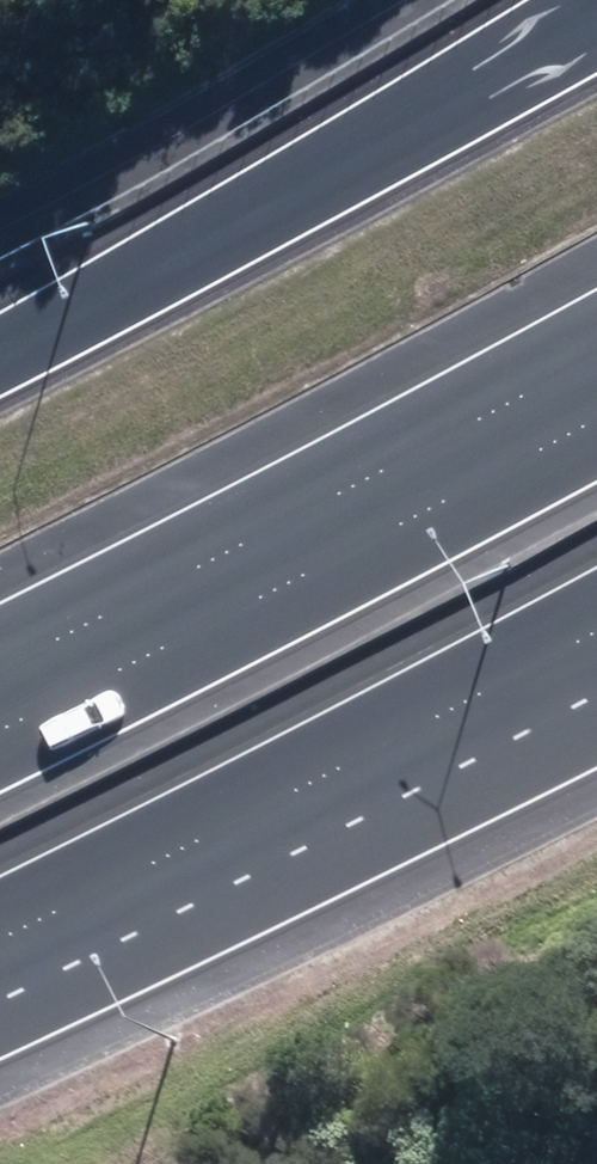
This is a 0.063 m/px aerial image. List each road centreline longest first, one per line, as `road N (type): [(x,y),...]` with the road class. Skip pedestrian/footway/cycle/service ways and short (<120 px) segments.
road 1 (motorway): [(0,351),(175,262),(596,17)]
road 2 (motorway): [(0,732),(596,419)]
road 3 (motorway): [(596,626),(209,838)]
road 4 (motorway): [(596,659),(209,838)]
road 5 (motorway): [(209,838),(0,940)]

